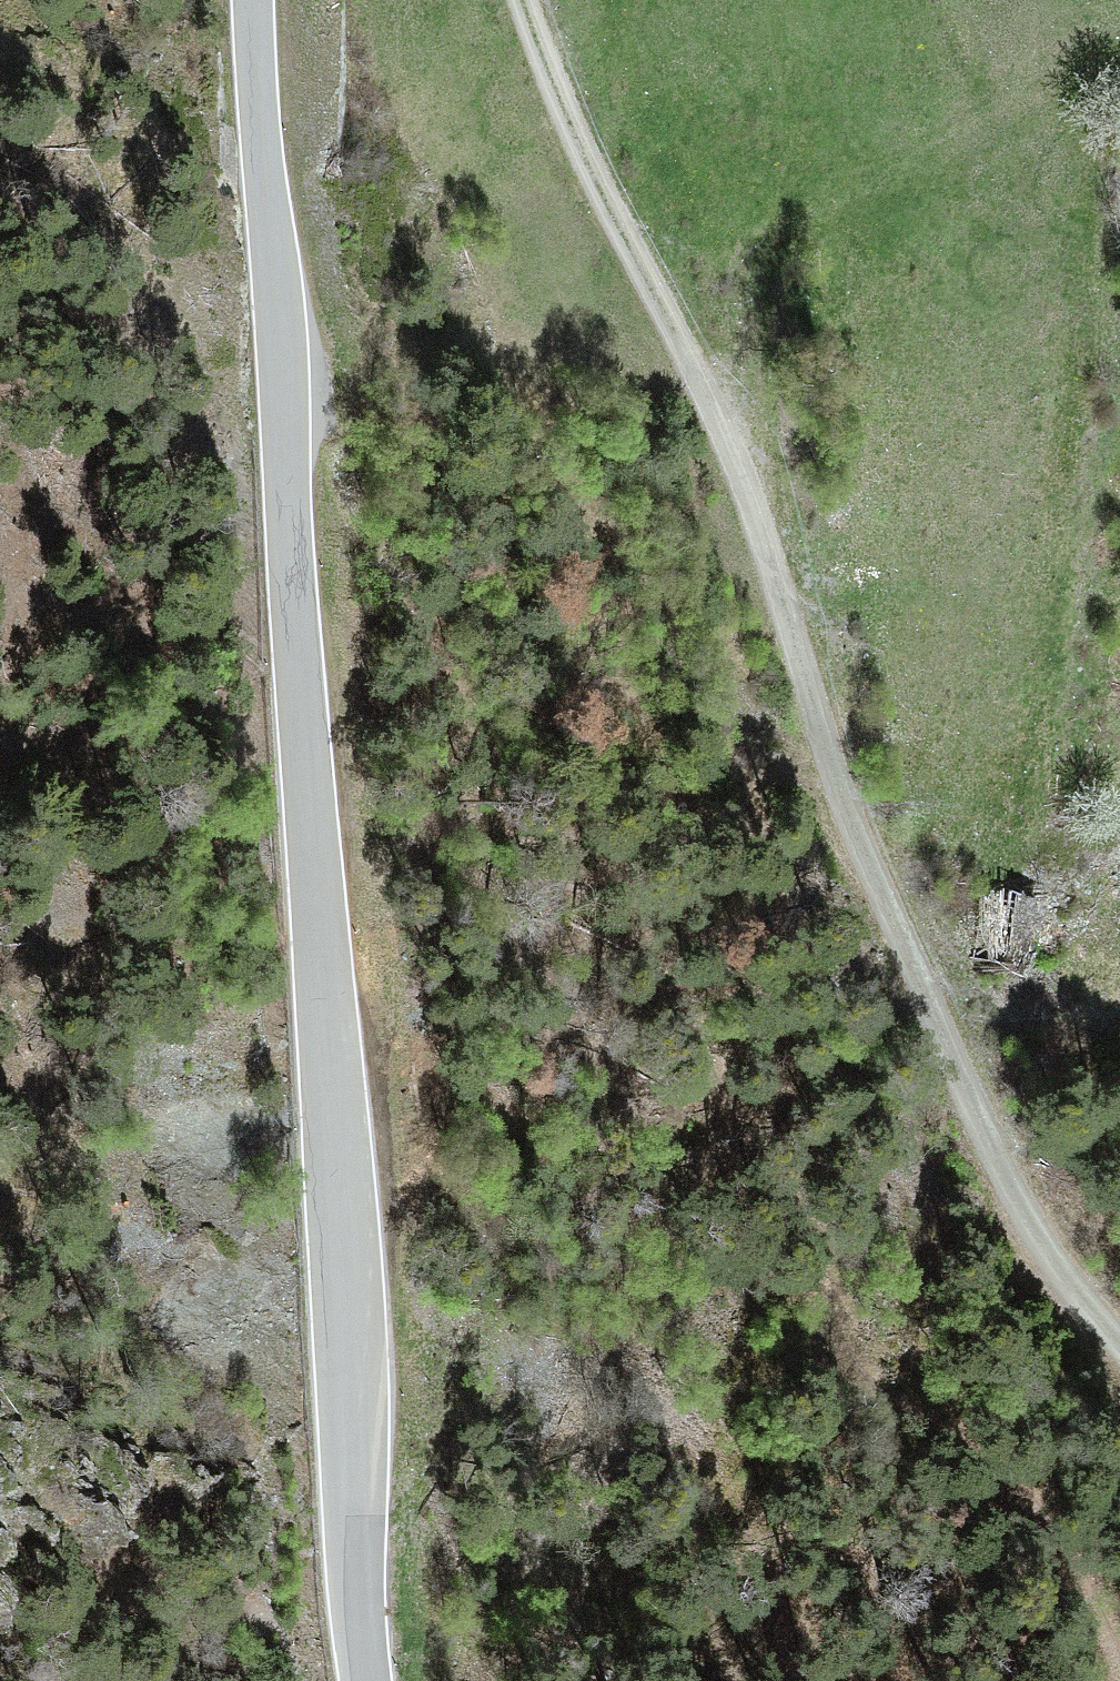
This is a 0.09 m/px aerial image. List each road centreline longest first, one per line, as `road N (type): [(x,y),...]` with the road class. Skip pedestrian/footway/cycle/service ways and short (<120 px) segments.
road 1 (tertiary): [(255,0),(333,1050),(365,1680)]
road 2 (motorway): [(1119,1325),(566,517),(262,0)]
road 3 (motorway): [(0,313),(667,1680)]
road 4 (track): [(1119,1364),(1042,1295),(988,1199),(858,793),(803,494),(569,48),(558,0)]
road 5 (track): [(737,369),(758,244),(845,158)]

